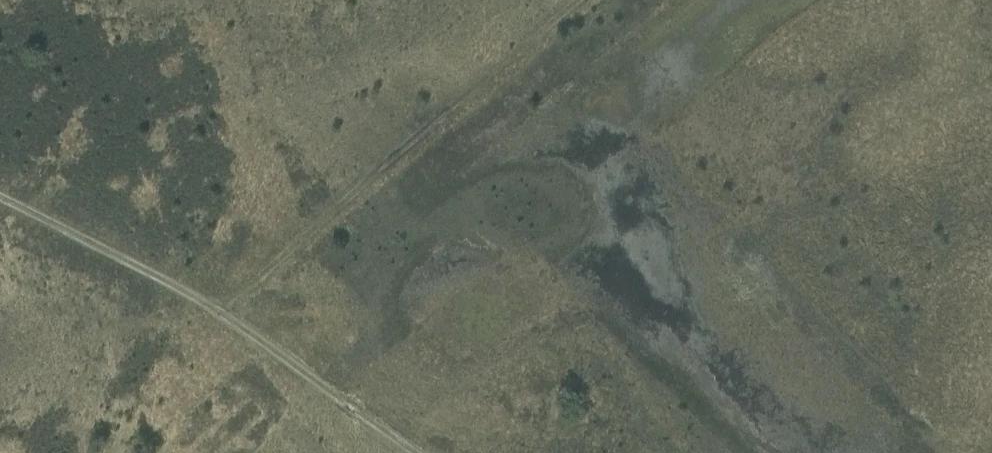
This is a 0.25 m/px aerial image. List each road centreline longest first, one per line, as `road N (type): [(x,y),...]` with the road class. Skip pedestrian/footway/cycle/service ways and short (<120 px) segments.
road 1 (track): [(0,210),(182,303),(409,452)]

